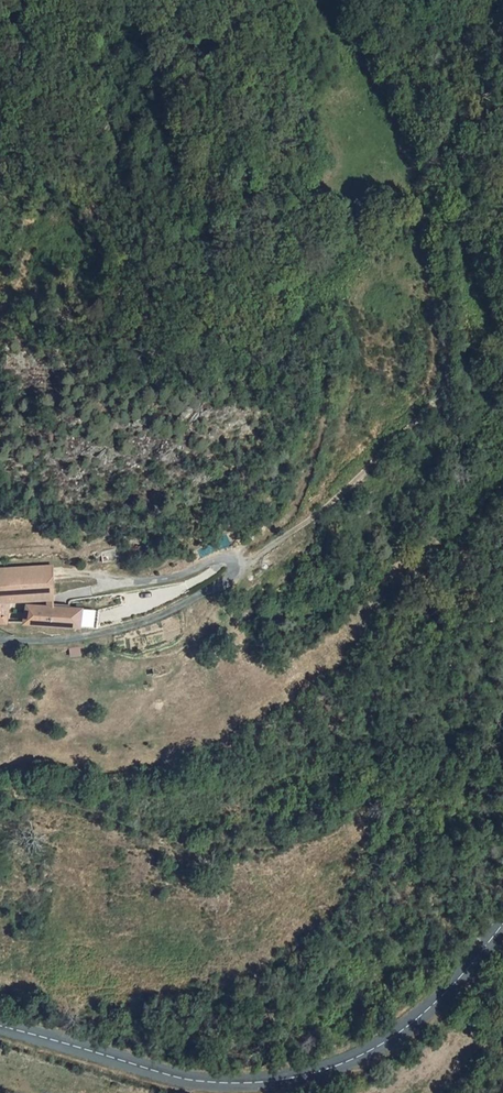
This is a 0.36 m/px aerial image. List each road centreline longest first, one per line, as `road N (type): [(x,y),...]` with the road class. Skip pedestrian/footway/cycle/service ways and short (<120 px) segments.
road 1 (track): [(0,782),(168,775),(234,753),(327,695),(407,599),(502,508)]
road 2 (secondary): [(502,922),(415,1020),(373,1049),(290,1078),(190,1080),(0,1025)]
road 3 (unclassified): [(93,589),(170,579),(218,557),(234,569),(193,599),(98,636),(0,640)]
road 4 (track): [(234,569),(336,494),(422,402),(433,355),(431,302)]
road 5 (track): [(502,323),(365,0)]

